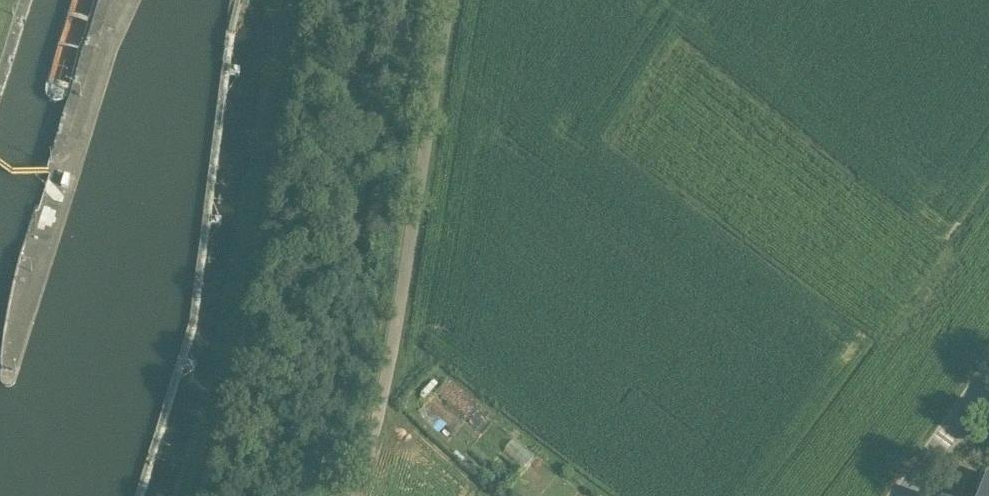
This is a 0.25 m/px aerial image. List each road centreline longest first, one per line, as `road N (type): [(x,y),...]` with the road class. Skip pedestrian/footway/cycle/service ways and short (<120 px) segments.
road 1 (residential): [(359,495),(453,0)]
road 2 (tertiary): [(906,495),(988,378)]

